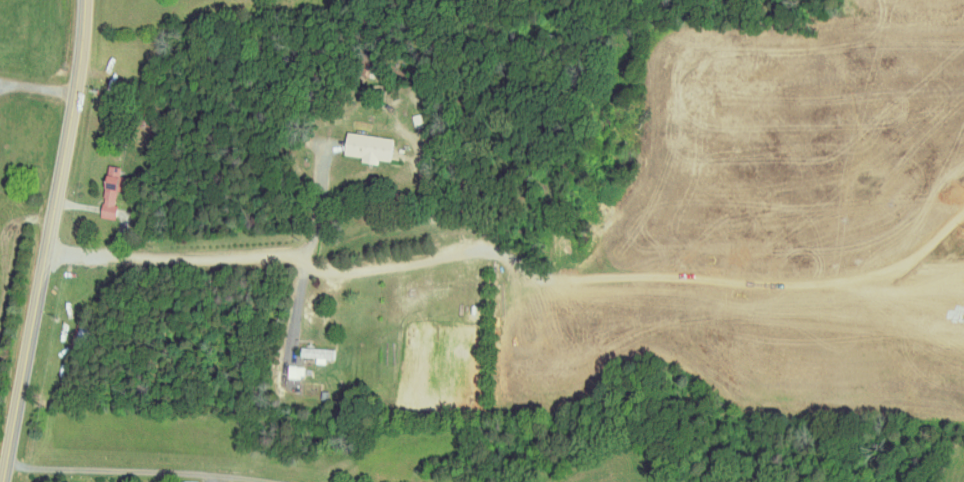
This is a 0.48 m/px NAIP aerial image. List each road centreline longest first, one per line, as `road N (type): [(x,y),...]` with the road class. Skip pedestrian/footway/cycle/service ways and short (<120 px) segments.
road 1 (residential): [(3,481),(82,63),(85,0)]

